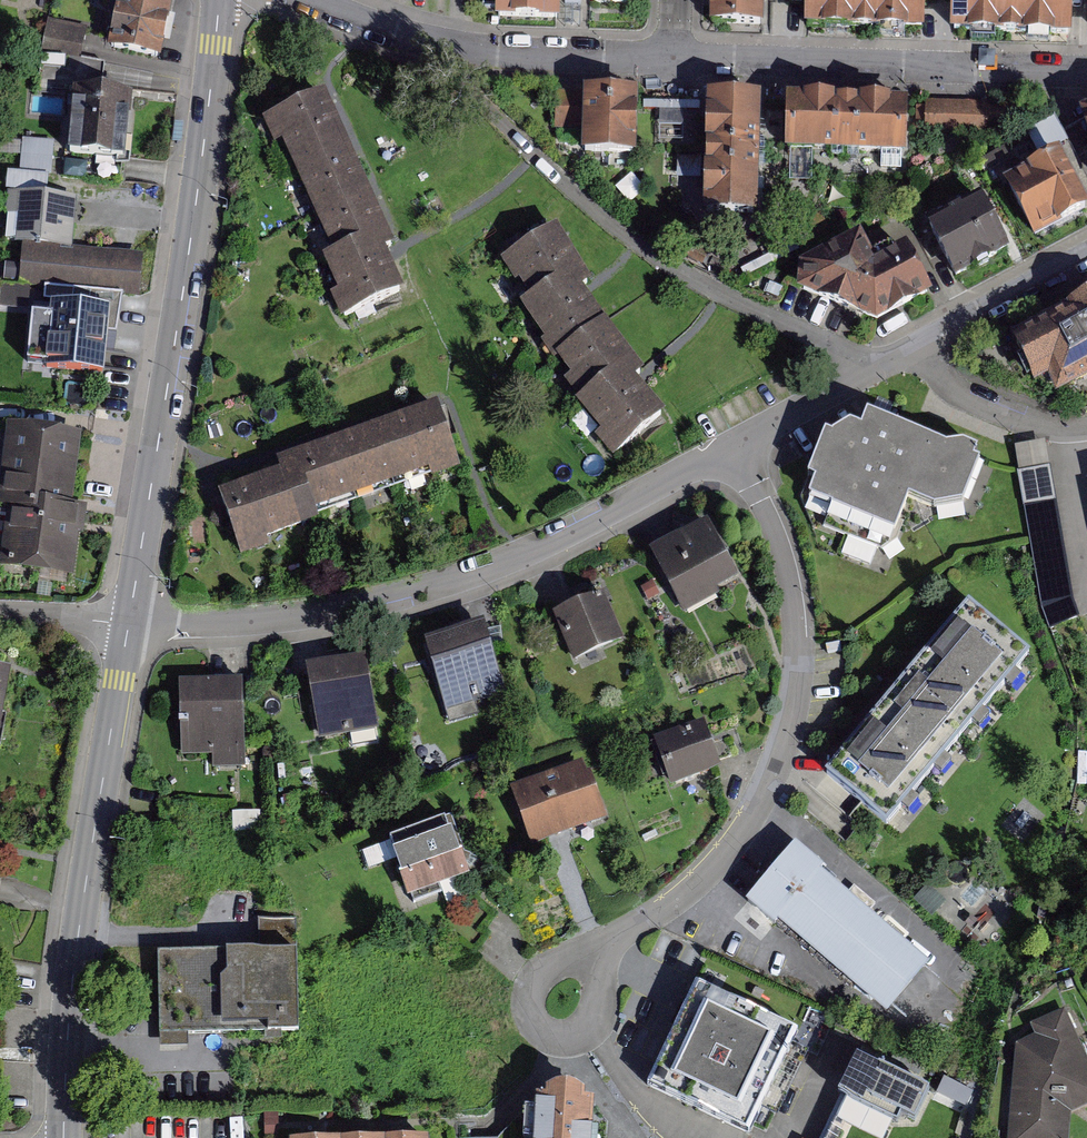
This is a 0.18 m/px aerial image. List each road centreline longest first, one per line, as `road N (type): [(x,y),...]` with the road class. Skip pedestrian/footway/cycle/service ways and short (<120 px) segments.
road 1 (unclassified): [(733,447),(488,571),(334,607),(209,624),(128,624)]
road 2 (tertiary): [(128,624),(203,157),(219,0)]
road 3 (residential): [(733,447),(787,558),(802,712),(789,772),(720,873),(589,965)]
road 4 (unclassified): [(884,366),(719,291),(650,245),(501,120),(439,44)]
road 5 (tertiary): [(64,1137),(75,967),(128,624)]
road 6 (unclassified): [(674,59),(1086,69)]
road 7 (unclassified): [(439,44),(674,59)]
road 8 (unclassified): [(1086,256),(884,366)]
road 9 (unclassified): [(577,961),(544,971),(532,988),(532,1011),(553,1036),(595,1031),(608,1011),(609,994),(589,965)]
road 10 (unclassified): [(1086,427),(1028,426),(884,366)]
road 11 (unclassified): [(884,366),(733,447)]
road 12 (unclassified): [(307,0),(439,44)]
road 13 (residential): [(128,624),(0,613)]

